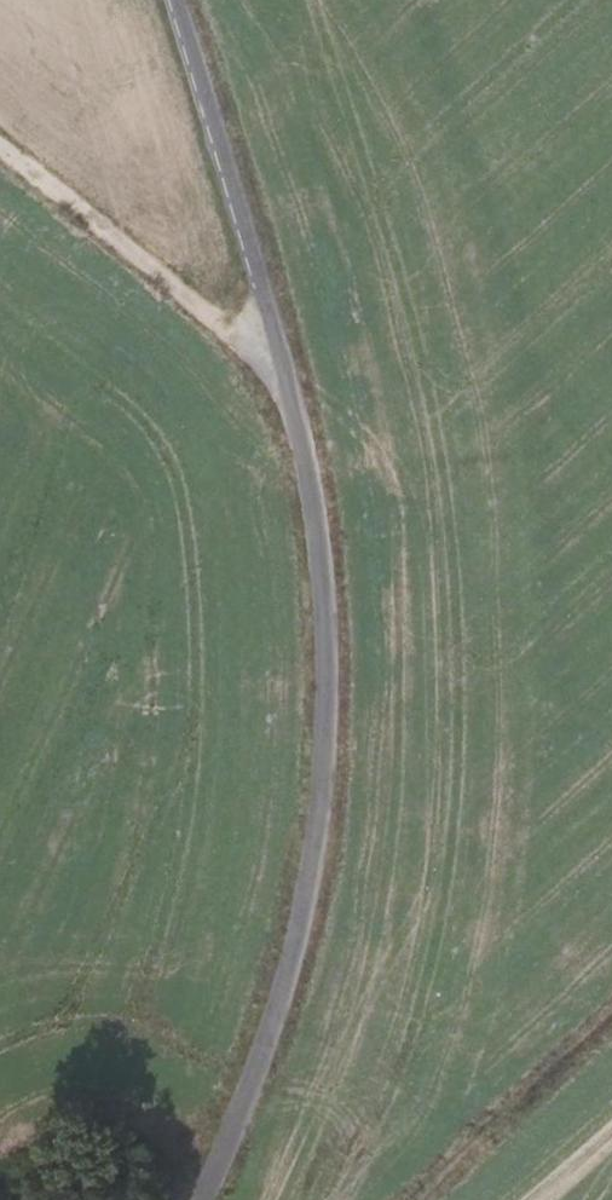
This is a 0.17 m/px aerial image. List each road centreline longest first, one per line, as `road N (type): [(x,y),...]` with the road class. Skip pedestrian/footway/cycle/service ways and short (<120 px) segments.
road 1 (unclassified): [(185,0),(288,374),(321,531),(336,730),(293,972),(202,1199)]
road 2 (track): [(0,147),(288,374)]
road 3 (track): [(419,1199),(611,1019)]

